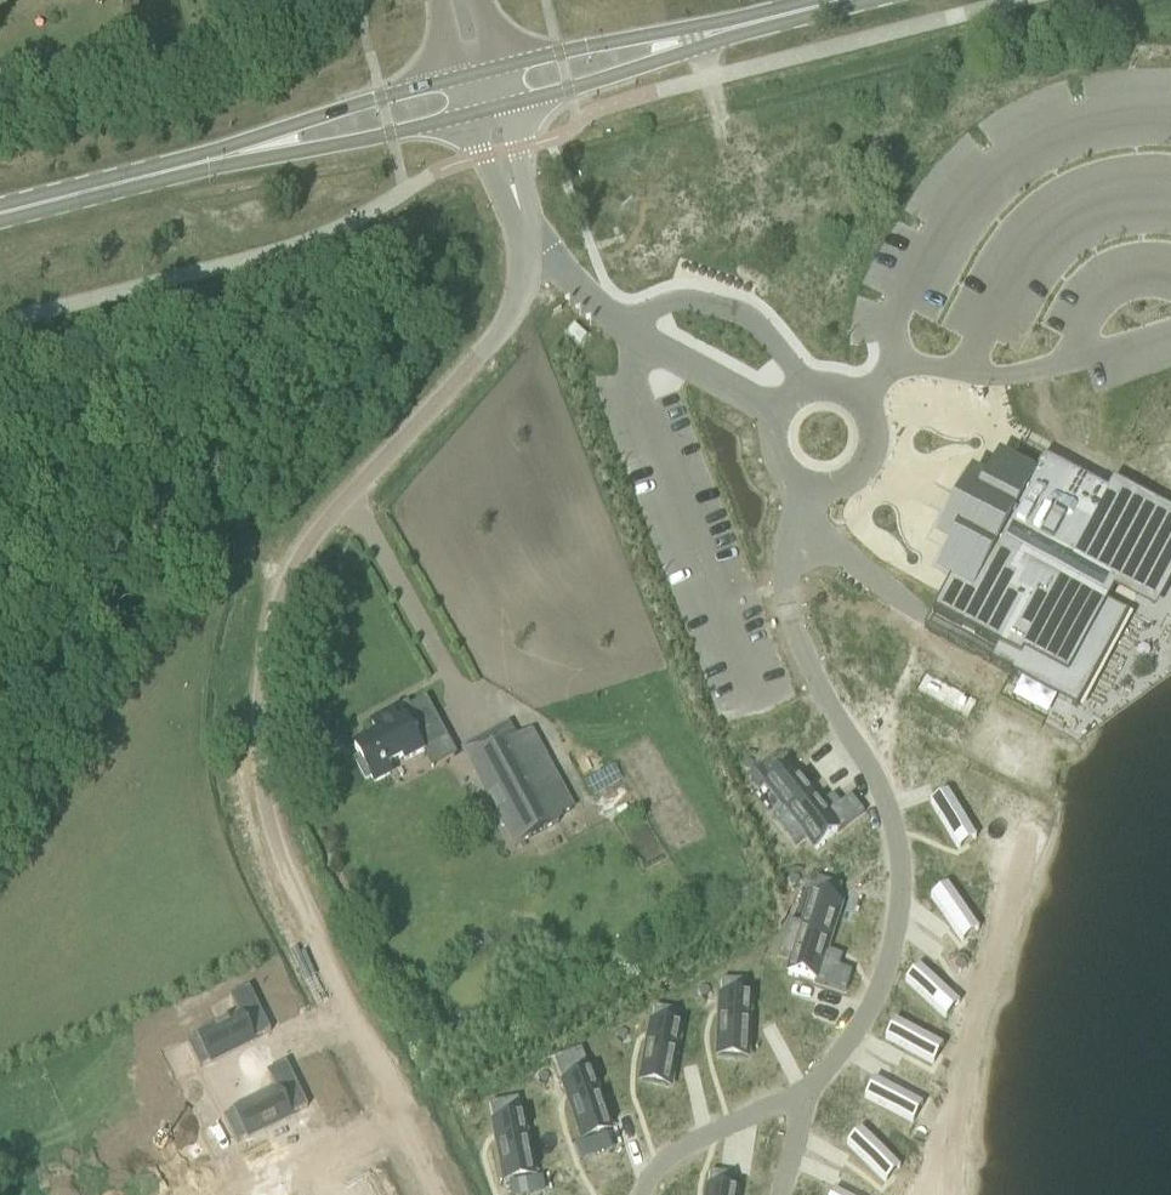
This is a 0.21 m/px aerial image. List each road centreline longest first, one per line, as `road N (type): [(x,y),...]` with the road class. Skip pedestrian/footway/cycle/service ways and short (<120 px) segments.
road 1 (unclassified): [(441,1194),(283,869),(259,747),(262,678),(292,575),(312,539),(513,314),(527,253),(522,220)]
road 2 (secondary): [(209,160),(252,161),(463,115)]
road 3 (secondary): [(454,80),(340,110),(209,160)]
road 4 (secondary): [(209,160),(0,213)]
road 5 (secondary): [(512,103),(676,55),(699,36)]
road 6 (secondary): [(699,36),(636,36),(503,67)]
road 7 (secondary): [(699,36),(842,0)]
road 8 (unclassified): [(463,115),(507,206),(522,220)]

